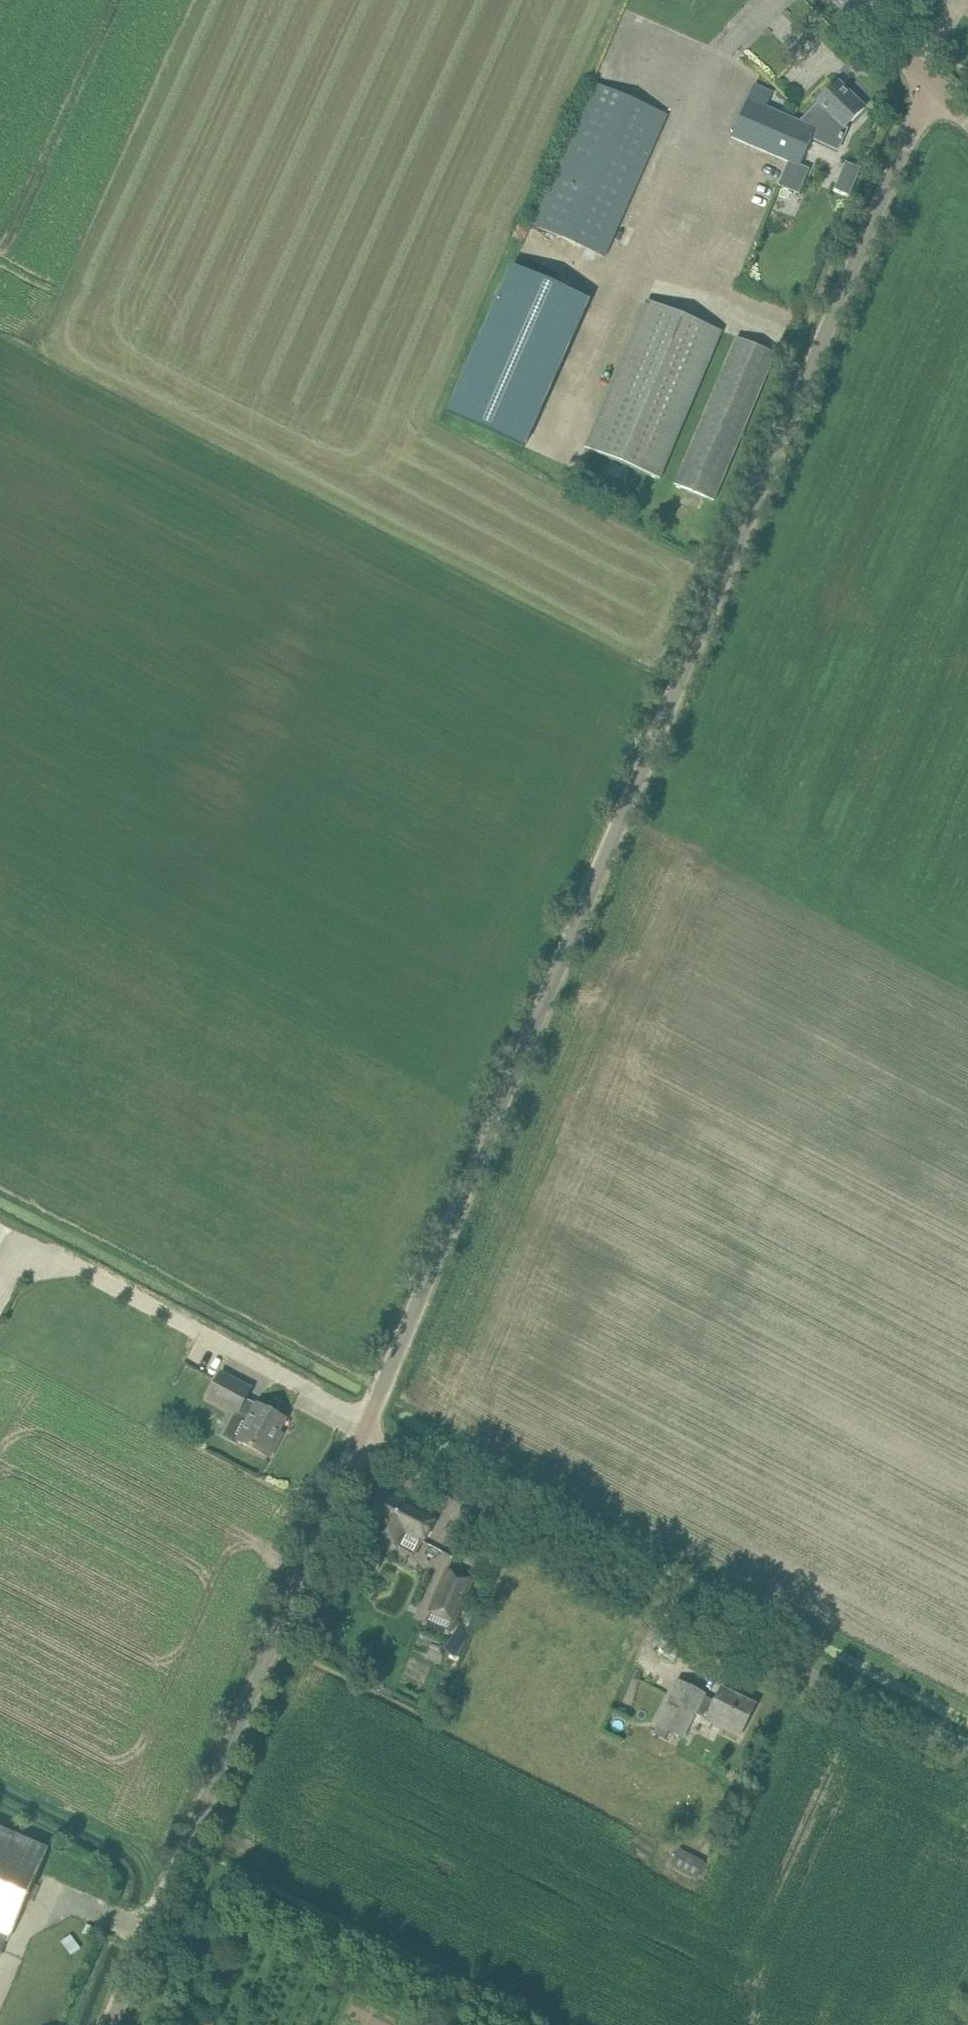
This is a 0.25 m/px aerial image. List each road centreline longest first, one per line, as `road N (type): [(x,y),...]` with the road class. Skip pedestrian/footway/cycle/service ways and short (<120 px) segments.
road 1 (unclassified): [(367,1429),(943,89)]
road 2 (unclassified): [(967,1759),(628,1585),(367,1429)]
road 3 (unclassified): [(112,2024),(367,1429)]
road 4 (tertiary): [(943,89),(851,0)]

